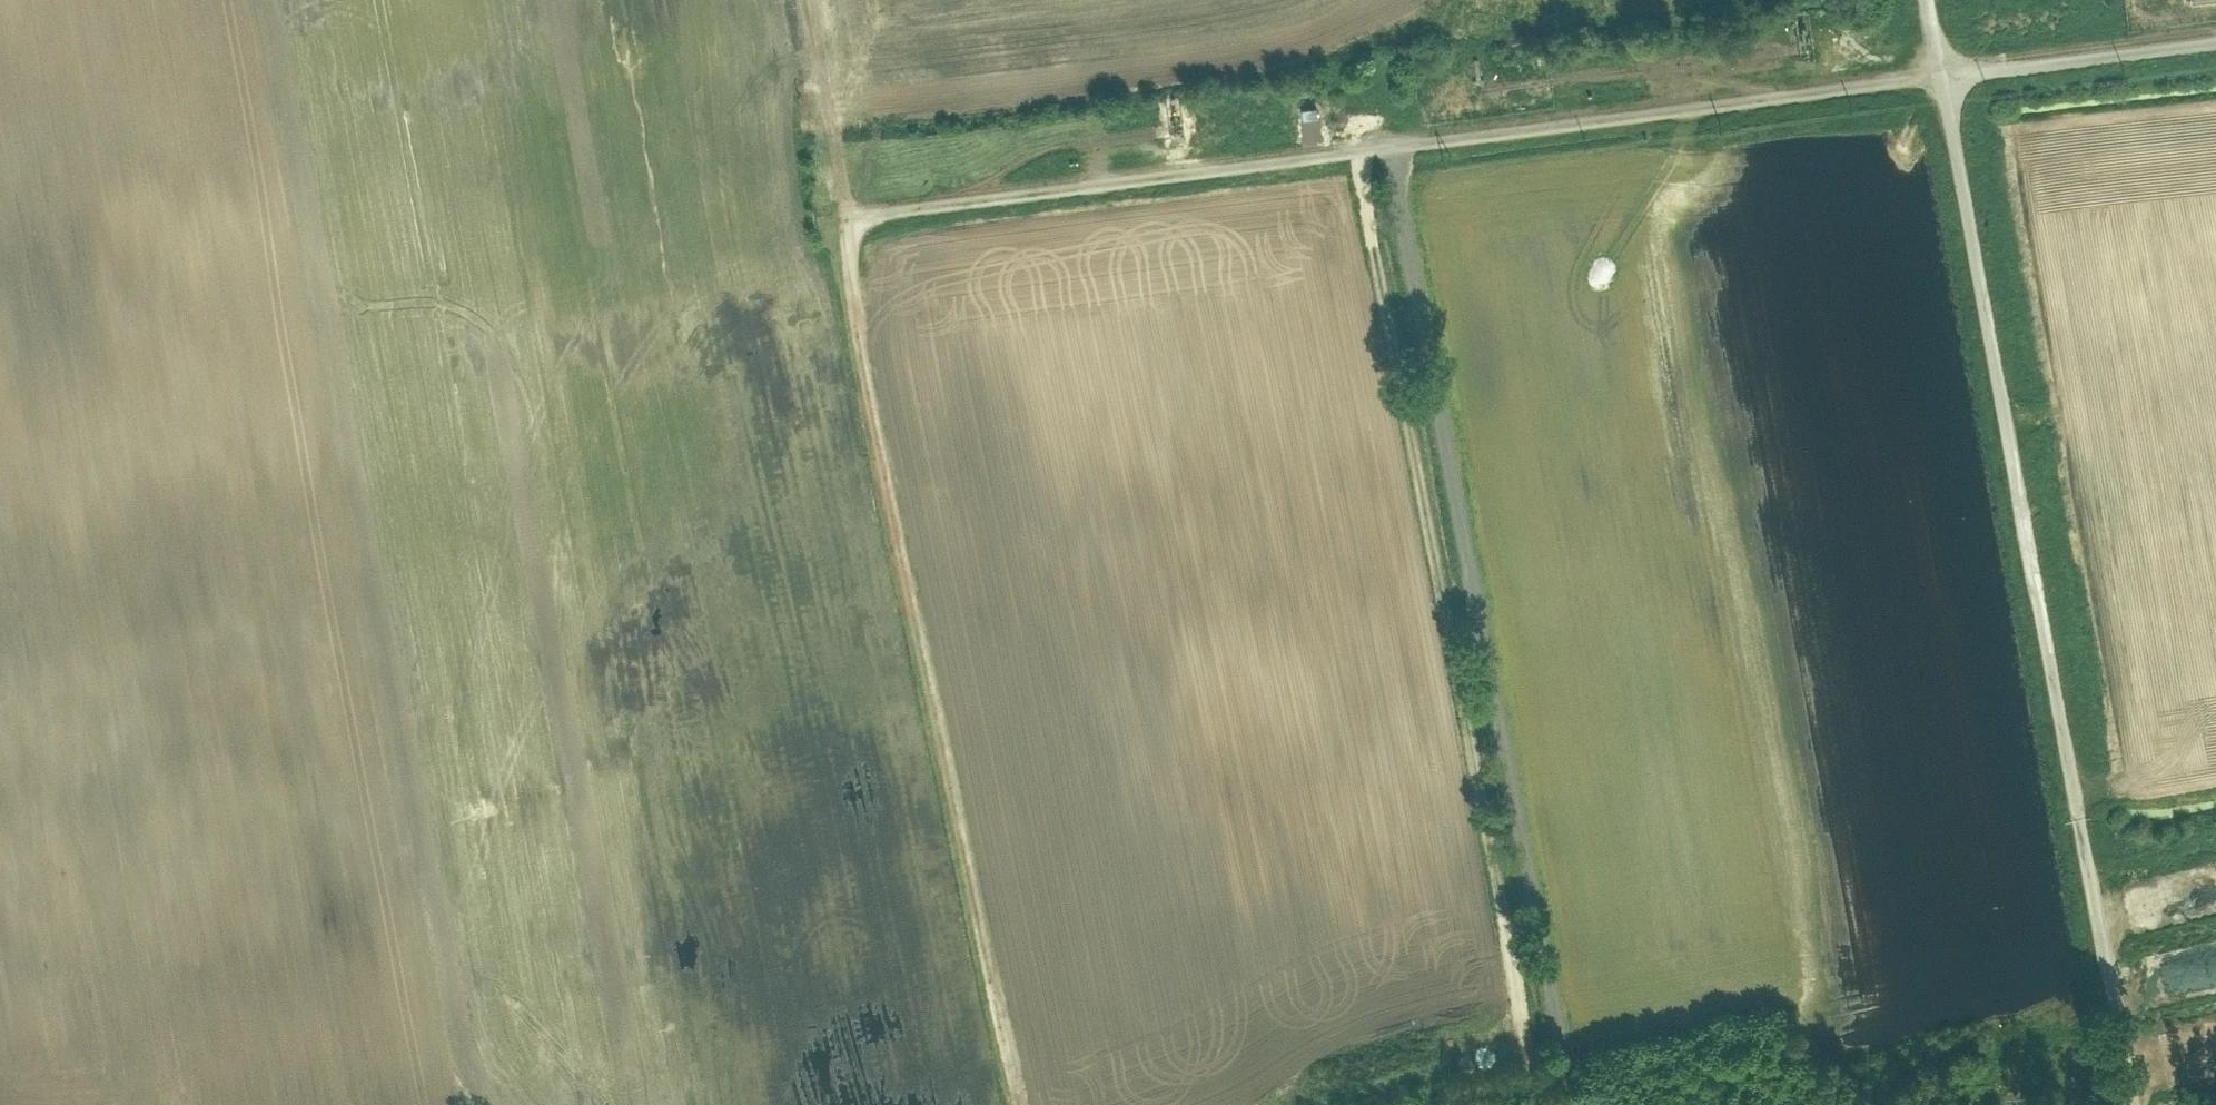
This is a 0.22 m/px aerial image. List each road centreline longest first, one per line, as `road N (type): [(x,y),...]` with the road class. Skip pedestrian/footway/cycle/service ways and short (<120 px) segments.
road 1 (track): [(2215,36),(842,217)]
road 2 (track): [(1928,0),(2139,1104)]
road 3 (track): [(1389,145),(1577,1104)]

